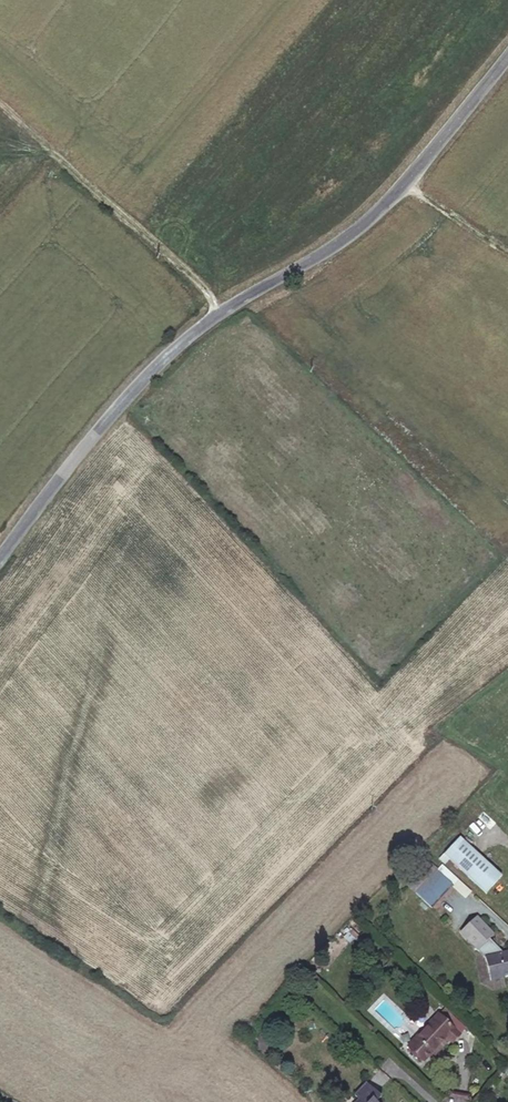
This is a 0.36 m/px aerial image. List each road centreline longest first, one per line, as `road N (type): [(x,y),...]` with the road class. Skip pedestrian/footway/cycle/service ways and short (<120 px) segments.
road 1 (tertiary): [(507,47),(404,178),(346,233),(221,308),(120,395),(0,551)]
road 2 (track): [(221,308),(0,108)]
road 3 (track): [(507,248),(404,178)]

